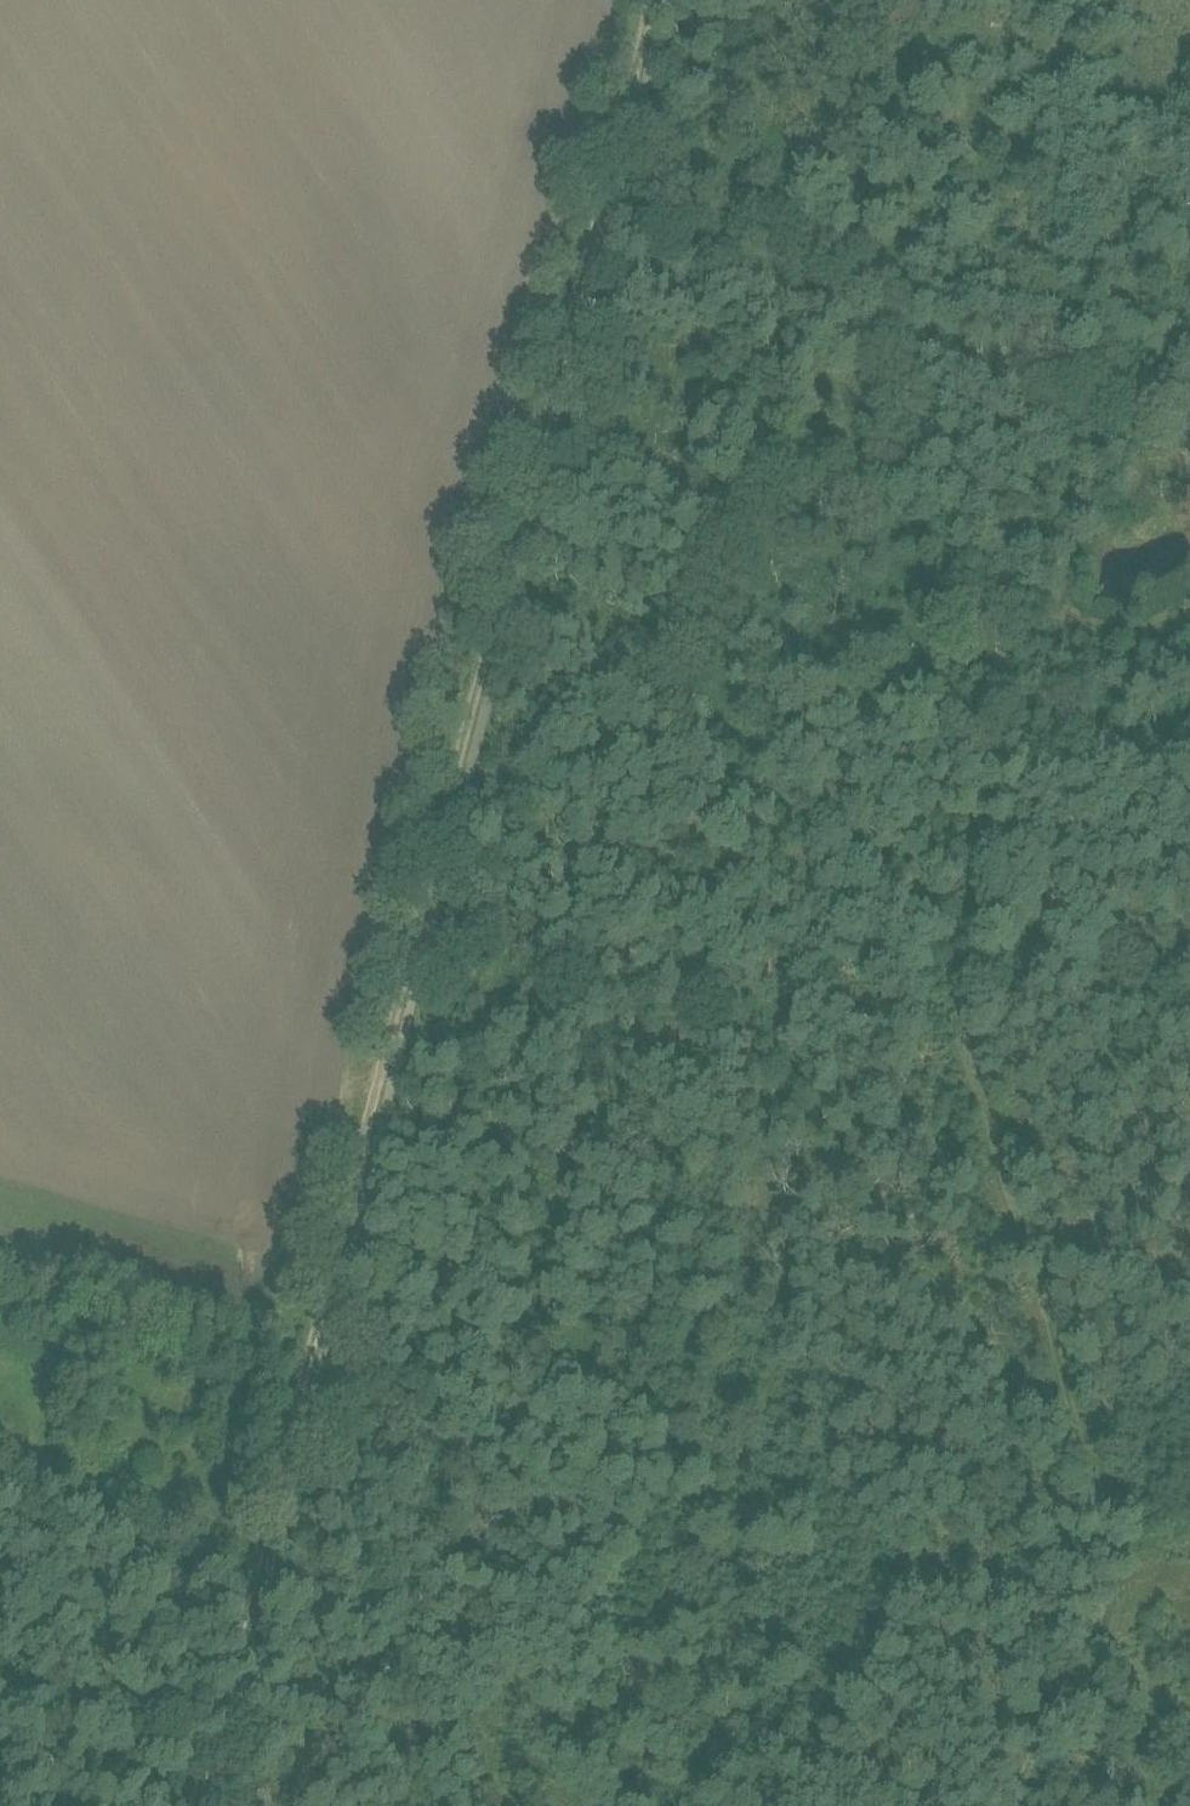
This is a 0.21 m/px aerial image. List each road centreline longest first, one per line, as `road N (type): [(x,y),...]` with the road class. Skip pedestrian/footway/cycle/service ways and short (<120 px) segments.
road 1 (track): [(262,1531),(646,0)]
road 2 (track): [(1189,980),(1049,986),(961,1004),(1124,1564),(1059,1720),(1036,1805)]
road 3 (track): [(193,1805),(262,1531)]

